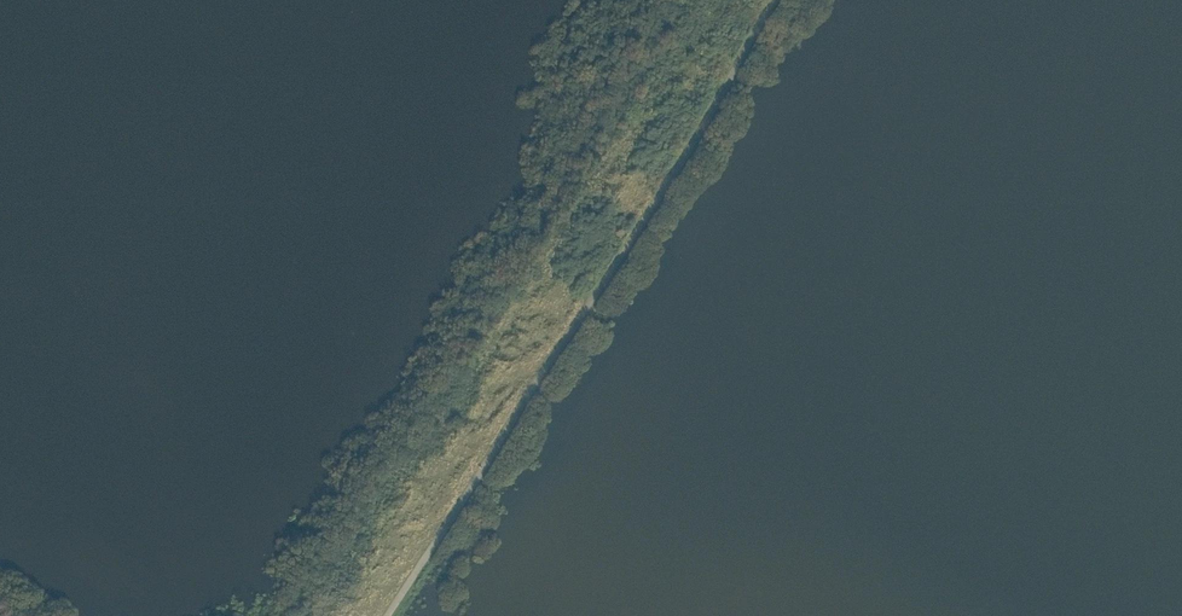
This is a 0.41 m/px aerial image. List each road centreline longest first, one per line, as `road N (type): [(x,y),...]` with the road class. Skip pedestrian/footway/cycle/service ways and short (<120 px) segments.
road 1 (track): [(388,615),(778,0)]

